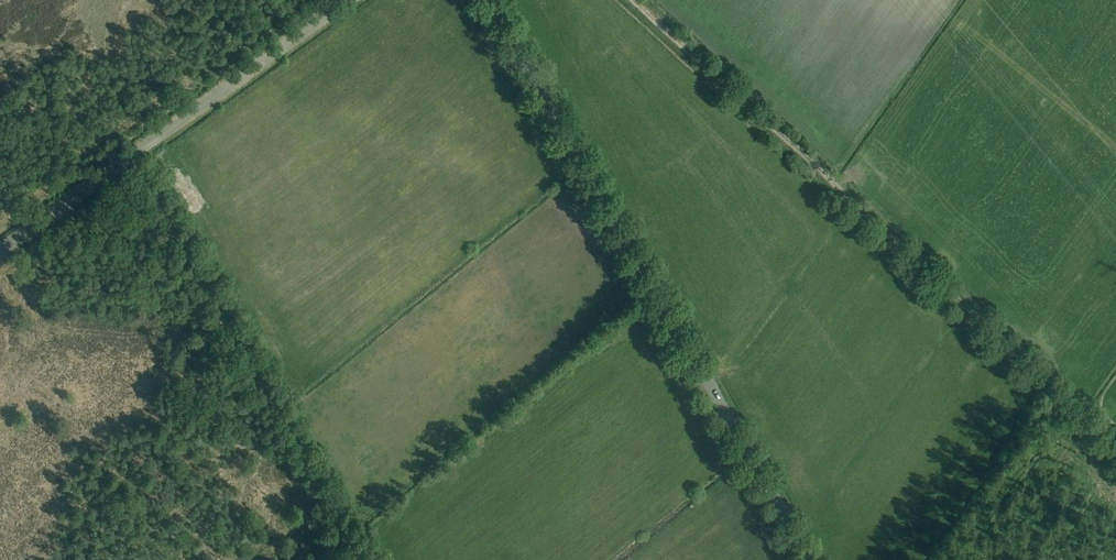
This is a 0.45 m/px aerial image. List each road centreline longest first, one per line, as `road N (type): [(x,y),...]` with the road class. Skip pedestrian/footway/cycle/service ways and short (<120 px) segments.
road 1 (unclassified): [(490,0),(809,559)]
road 2 (unclassified): [(349,0),(0,252)]
road 3 (track): [(960,25),(1115,148)]

